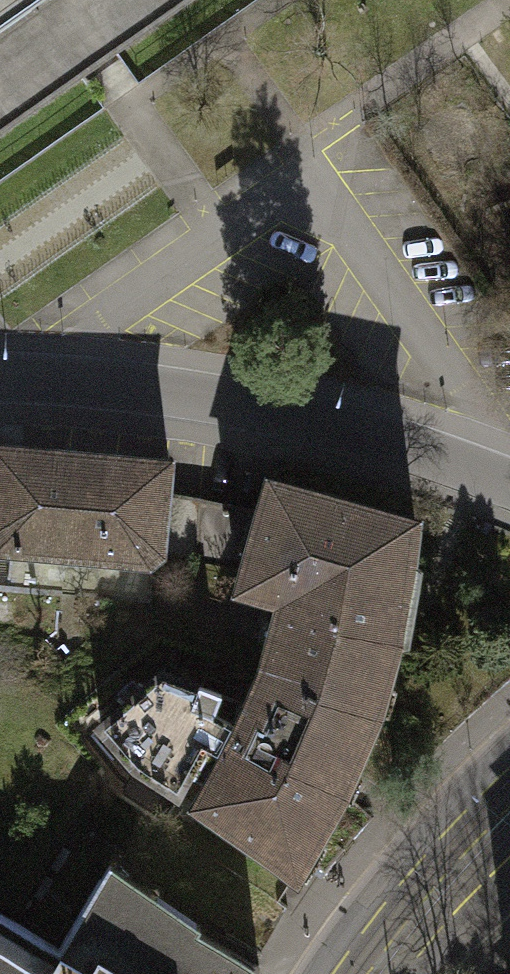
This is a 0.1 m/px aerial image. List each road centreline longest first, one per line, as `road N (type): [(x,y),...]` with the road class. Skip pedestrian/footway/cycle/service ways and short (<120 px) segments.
road 1 (residential): [(509,482),(416,448),(188,394),(0,380)]
road 2 (secondary): [(367,973),(509,804)]

